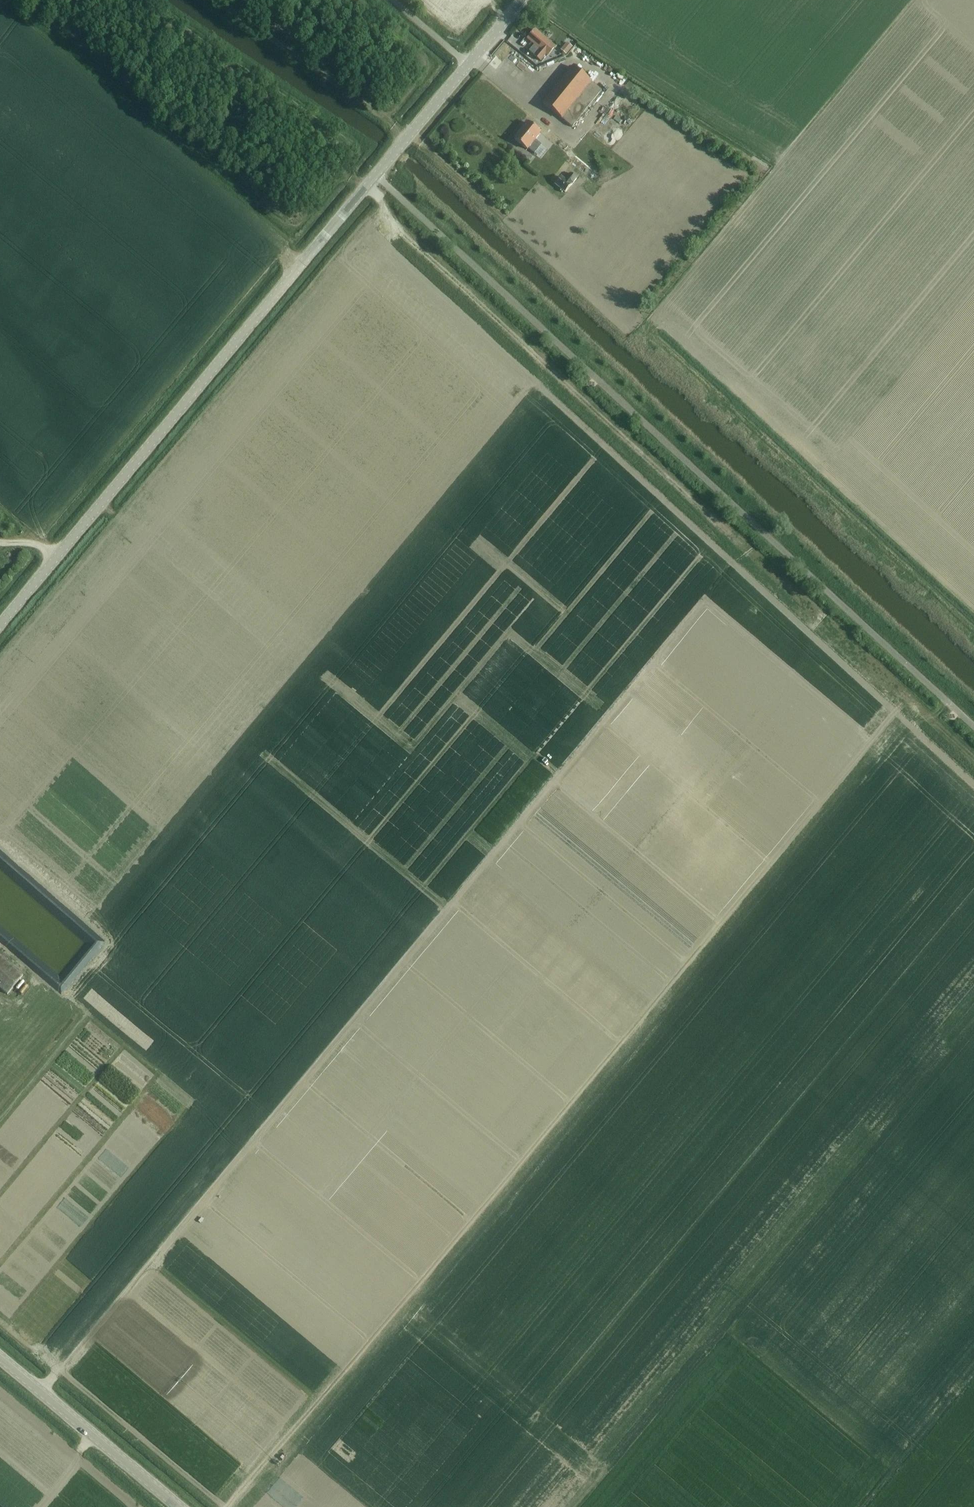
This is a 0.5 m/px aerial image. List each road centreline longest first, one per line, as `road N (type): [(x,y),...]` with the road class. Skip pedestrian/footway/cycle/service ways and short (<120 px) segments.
road 1 (tertiary): [(0,625),(524,0)]
road 2 (tertiary): [(178,1506),(0,1358)]

